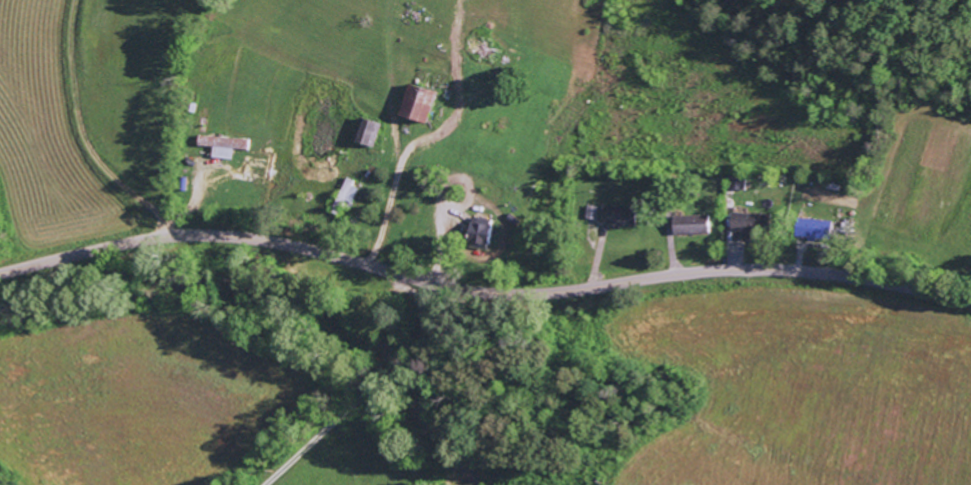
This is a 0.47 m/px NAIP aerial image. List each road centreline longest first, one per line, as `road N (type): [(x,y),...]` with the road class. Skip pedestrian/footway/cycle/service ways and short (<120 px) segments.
road 1 (secondary): [(970,300),(762,269),(498,293),(319,252),(205,236),(137,241),(0,272)]

